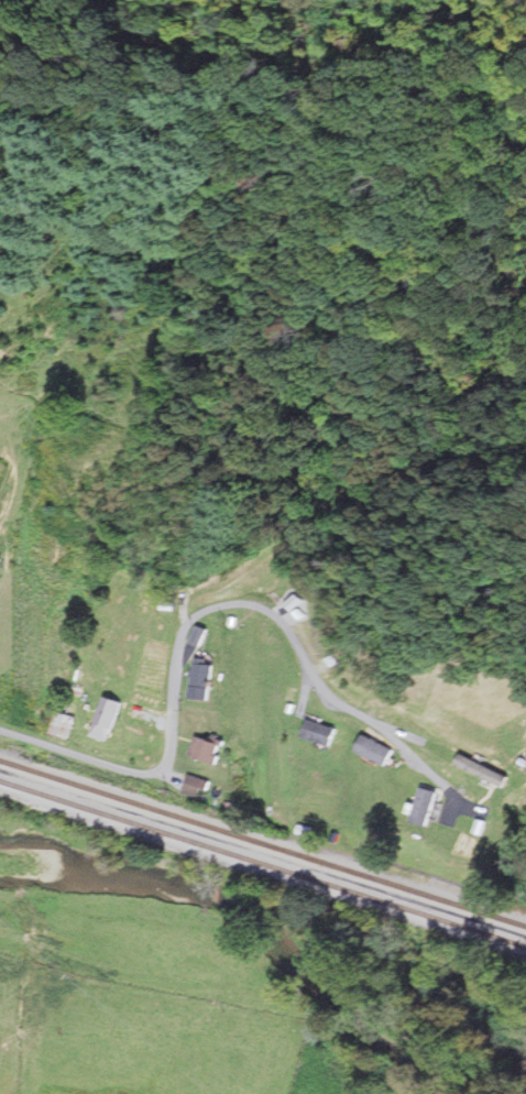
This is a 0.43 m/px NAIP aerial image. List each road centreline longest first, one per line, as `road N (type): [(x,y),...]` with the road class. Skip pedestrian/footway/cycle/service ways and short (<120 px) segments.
road 1 (residential): [(445,787),(331,693),(276,616),(244,604),(206,610),(187,625),(172,751),(160,769),(122,768),(0,729)]

